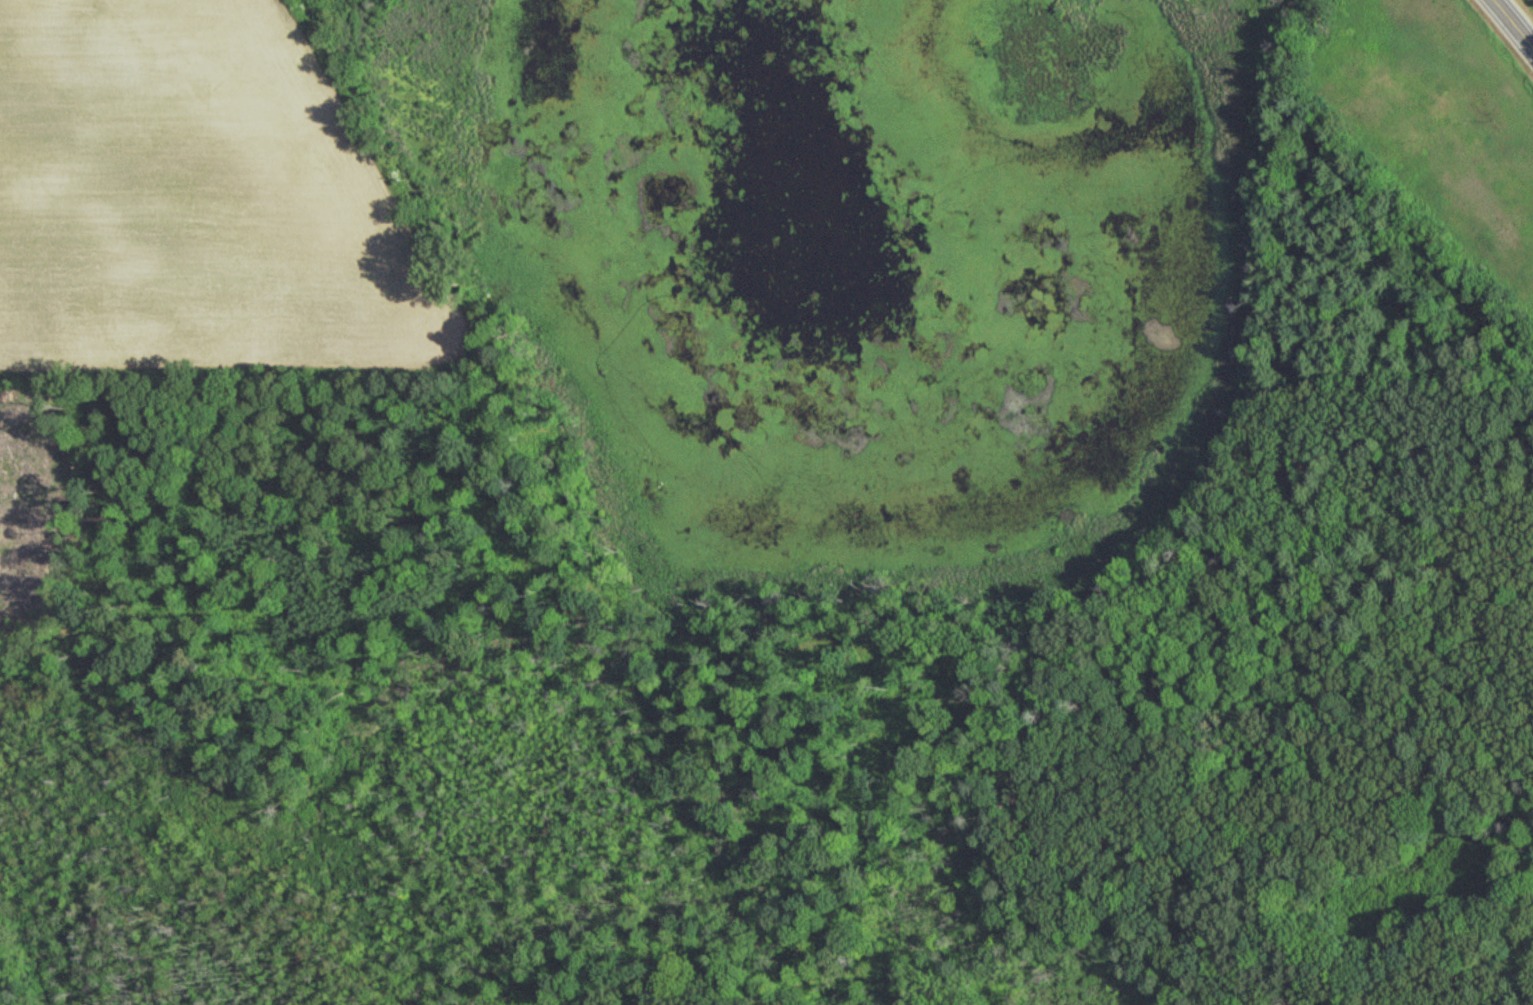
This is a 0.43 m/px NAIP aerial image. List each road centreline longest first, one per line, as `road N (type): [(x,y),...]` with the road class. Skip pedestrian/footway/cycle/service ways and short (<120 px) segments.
road 1 (residential): [(1532,784),(1139,783)]

